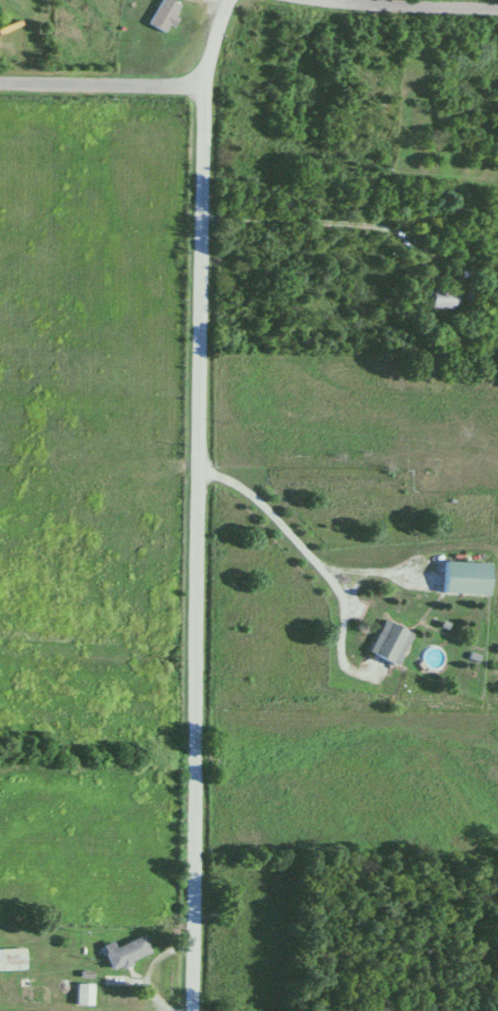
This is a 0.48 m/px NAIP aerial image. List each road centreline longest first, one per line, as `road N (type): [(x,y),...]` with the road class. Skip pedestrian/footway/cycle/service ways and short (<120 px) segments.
road 1 (residential): [(189,1010),(198,77),(219,0)]
road 2 (residential): [(198,77),(177,92),(0,87)]
road 3 (residential): [(497,11),(299,0)]

